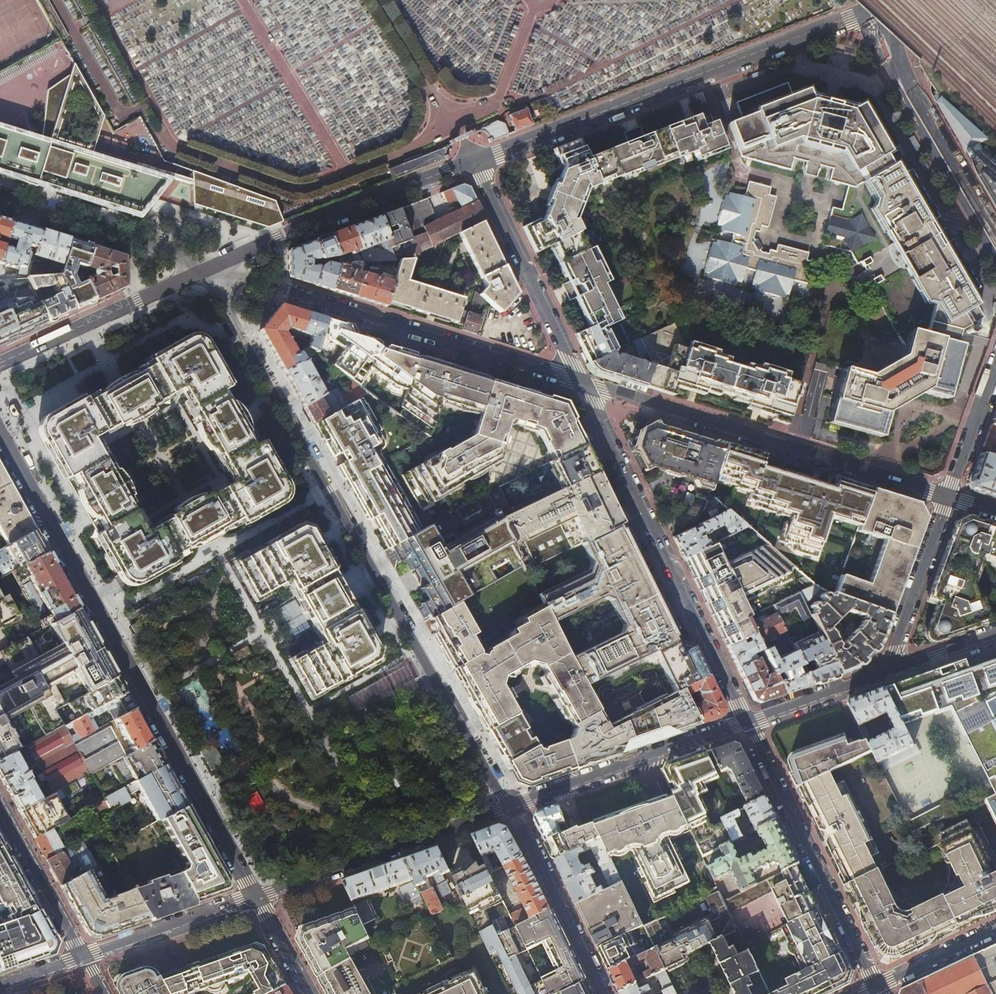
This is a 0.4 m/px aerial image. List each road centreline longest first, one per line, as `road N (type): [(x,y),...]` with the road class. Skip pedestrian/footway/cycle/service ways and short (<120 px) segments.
road 1 (residential): [(212,267),(243,336),(508,808)]
road 2 (residential): [(0,432),(259,899)]
road 3 (unclassified): [(864,14),(474,165)]
road 4 (residential): [(581,383),(212,267)]
road 5 (residential): [(945,497),(581,383)]
road 6 (residential): [(746,724),(581,383)]
road 7 (residential): [(877,988),(746,724)]
road 8 (unclassified): [(474,165),(212,267)]
road 9 (residential): [(259,899),(508,808)]
road 10 (residential): [(508,808),(746,724)]
road 11 (secondary): [(995,248),(909,97),(887,29)]
road 12 (residential): [(581,383),(474,165)]
road 13 (unclassified): [(212,267),(0,361)]
road 14 (residential): [(0,199),(212,267)]
road 15 (residential): [(508,808),(604,993)]
road 16 (residential): [(883,674),(945,497)]
road 17 (residential): [(84,959),(259,899)]
road 18 (residential): [(84,959),(0,808)]
road 19 (residential): [(746,724),(883,674)]
road 20 (residential): [(945,497),(995,361)]
road 21 (residential): [(995,932),(877,988)]

